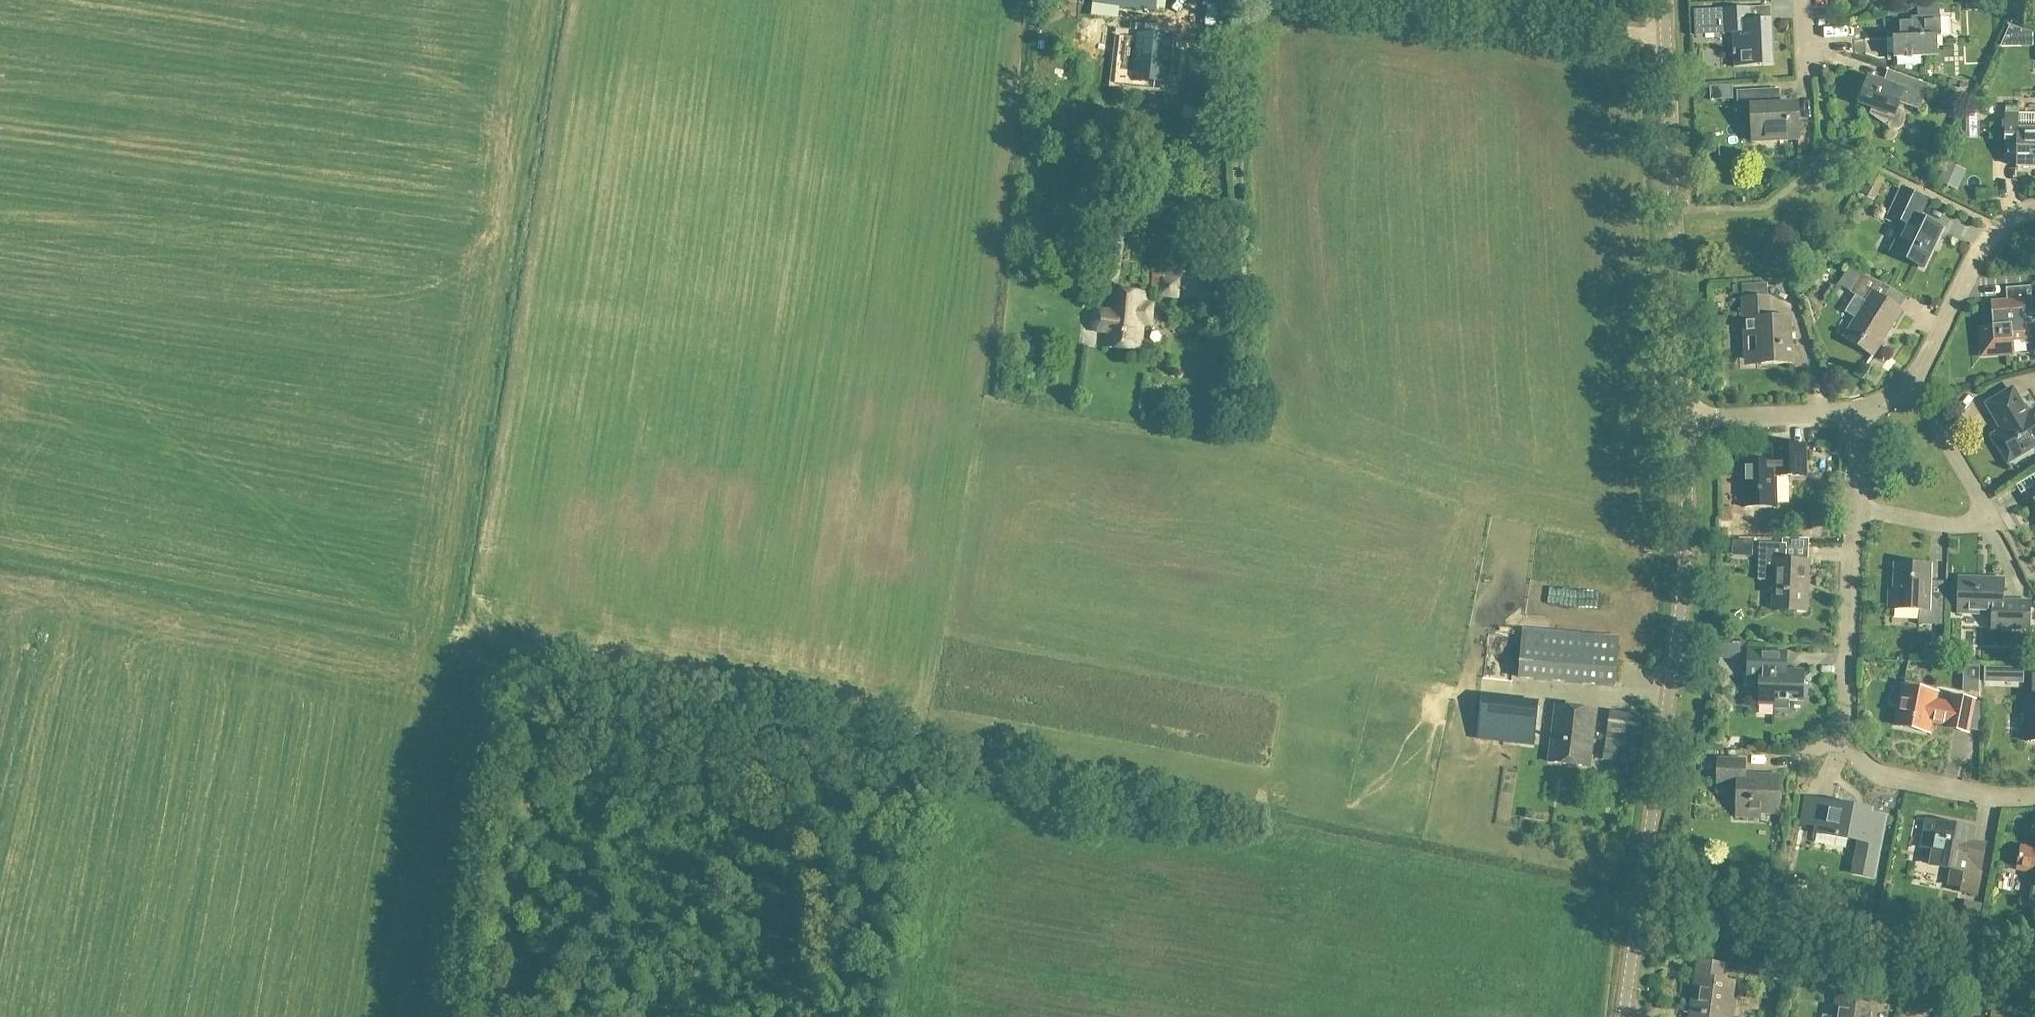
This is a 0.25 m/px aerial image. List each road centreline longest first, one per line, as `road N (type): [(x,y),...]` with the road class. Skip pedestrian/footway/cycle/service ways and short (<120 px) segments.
road 1 (tertiary): [(1625,1016),(1687,558),(1685,418)]
road 2 (residential): [(2034,795),(1997,796),(1881,772),(1858,755),(1848,731),(1851,506)]
road 3 (tertiary): [(1685,418),(1664,0)]
road 4 (residential): [(1851,506),(1929,523),(1994,520),(1912,382)]
road 5 (residential): [(1912,382),(1990,239),(2034,207)]
road 6 (residential): [(1685,418),(1856,410)]

